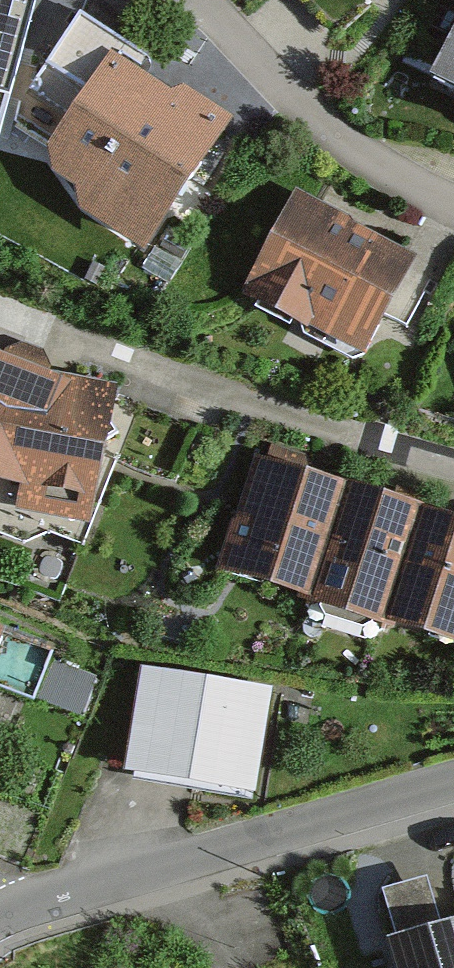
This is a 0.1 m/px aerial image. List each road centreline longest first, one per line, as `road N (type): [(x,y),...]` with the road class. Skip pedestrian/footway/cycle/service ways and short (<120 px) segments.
road 1 (residential): [(0,913),(17,901),(453,782)]
road 2 (residential): [(453,472),(142,367)]
road 3 (residential): [(453,209),(422,199),(307,103),(219,0)]

